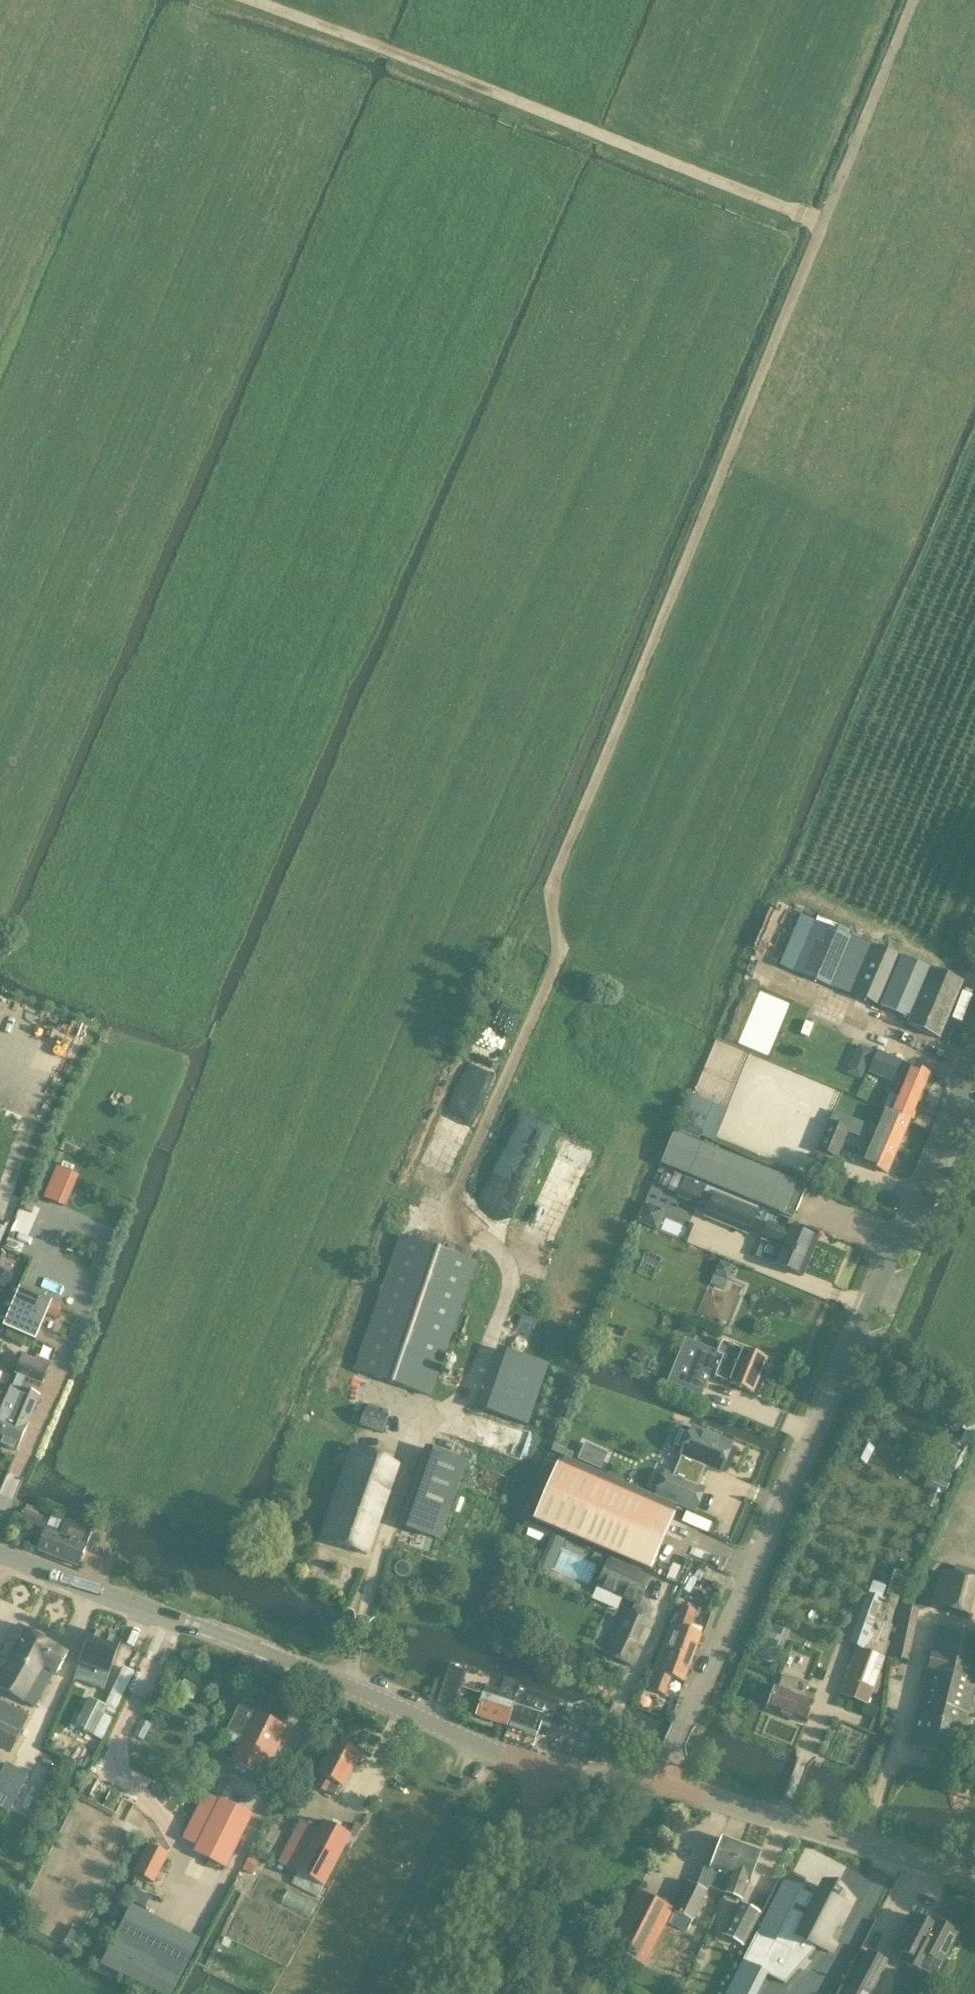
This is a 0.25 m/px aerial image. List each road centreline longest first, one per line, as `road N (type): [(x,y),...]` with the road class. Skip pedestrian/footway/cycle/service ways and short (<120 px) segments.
road 1 (track): [(462,1197),(547,1012),(556,973),(556,872),(915,0)]
road 2 (tertiary): [(661,1783),(974,1052)]
road 3 (tertiary): [(0,1557),(240,1643),(550,1777)]
road 4 (tertiary): [(661,1783),(974,1876)]
road 5 (unclassified): [(444,1993),(550,1777)]

